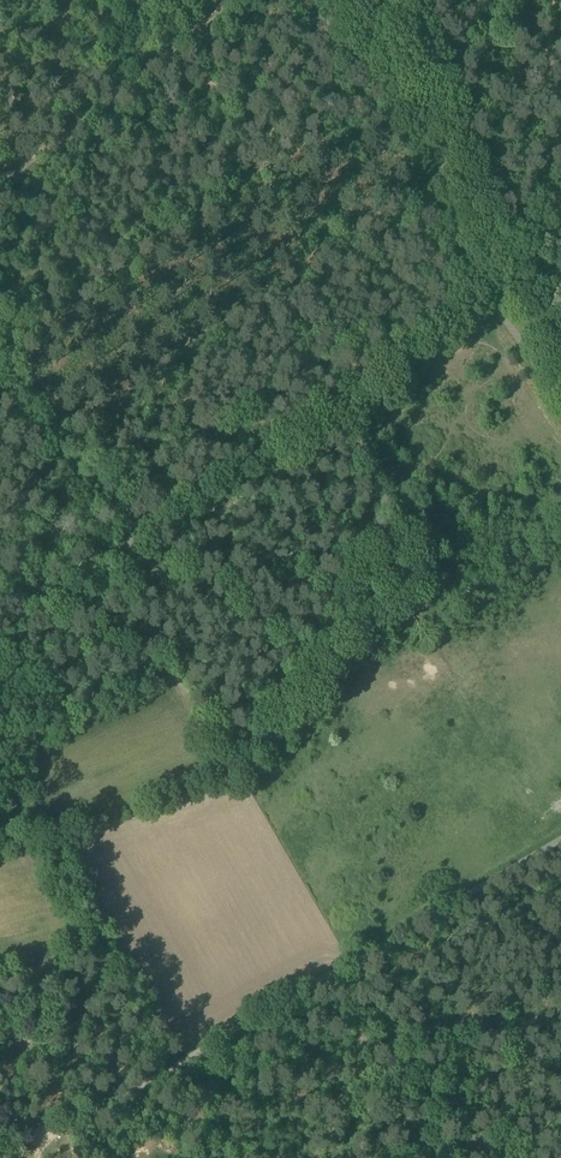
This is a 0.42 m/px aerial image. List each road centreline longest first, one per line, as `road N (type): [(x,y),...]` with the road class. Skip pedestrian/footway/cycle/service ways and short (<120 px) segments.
road 1 (track): [(560,839),(50,1138),(0,1119)]
road 2 (tertiary): [(560,363),(515,283),(393,0)]

